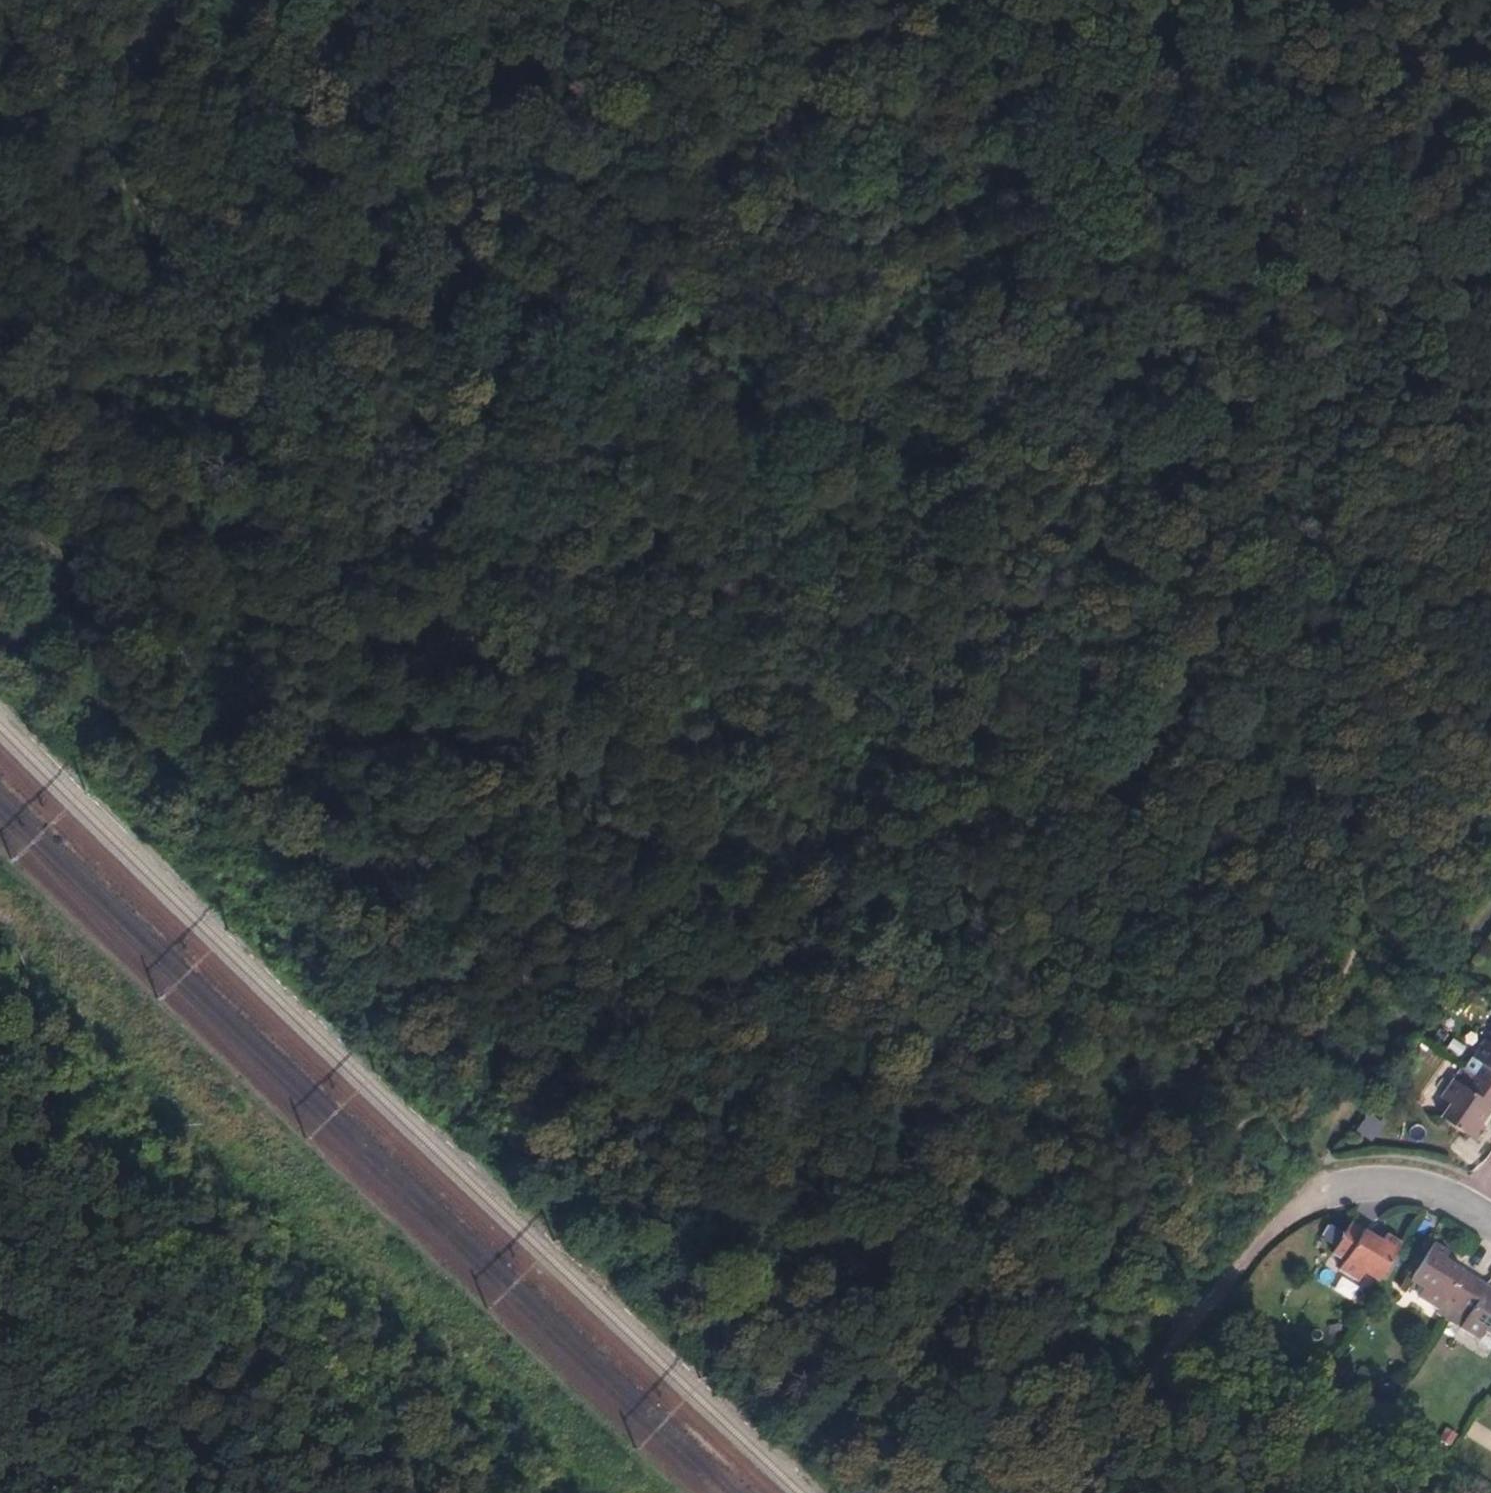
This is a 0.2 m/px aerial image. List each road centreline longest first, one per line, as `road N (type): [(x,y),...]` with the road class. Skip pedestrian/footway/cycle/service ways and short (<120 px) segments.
road 1 (residential): [(1479,1203),(1407,1180),(1321,1184),(1260,1231),(1066,1492)]

